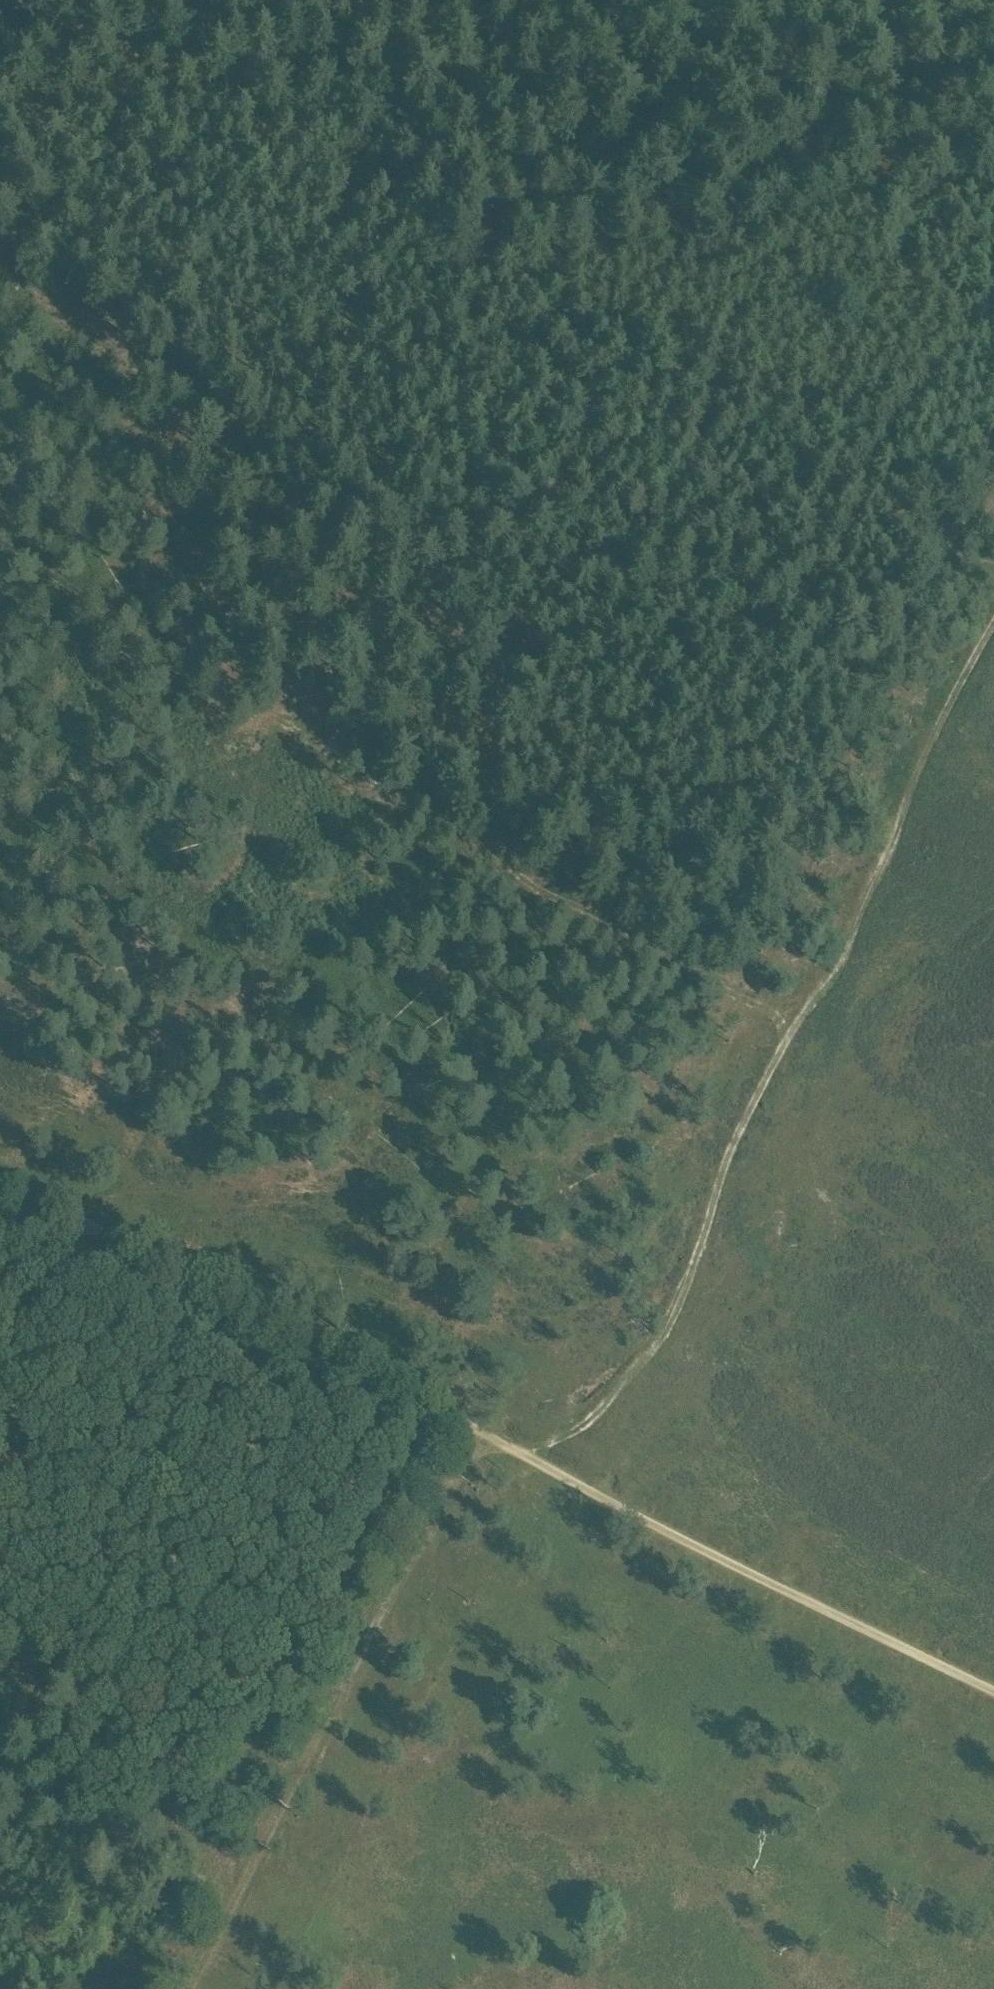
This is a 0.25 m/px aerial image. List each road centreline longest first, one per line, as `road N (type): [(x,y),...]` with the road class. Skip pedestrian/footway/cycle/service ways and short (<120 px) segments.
road 1 (track): [(0,1182),(993,1692)]
road 2 (track): [(520,1454),(577,1425),(656,1338),(703,1236),(732,1145),(792,1025),(834,970),(959,679),(993,618)]

